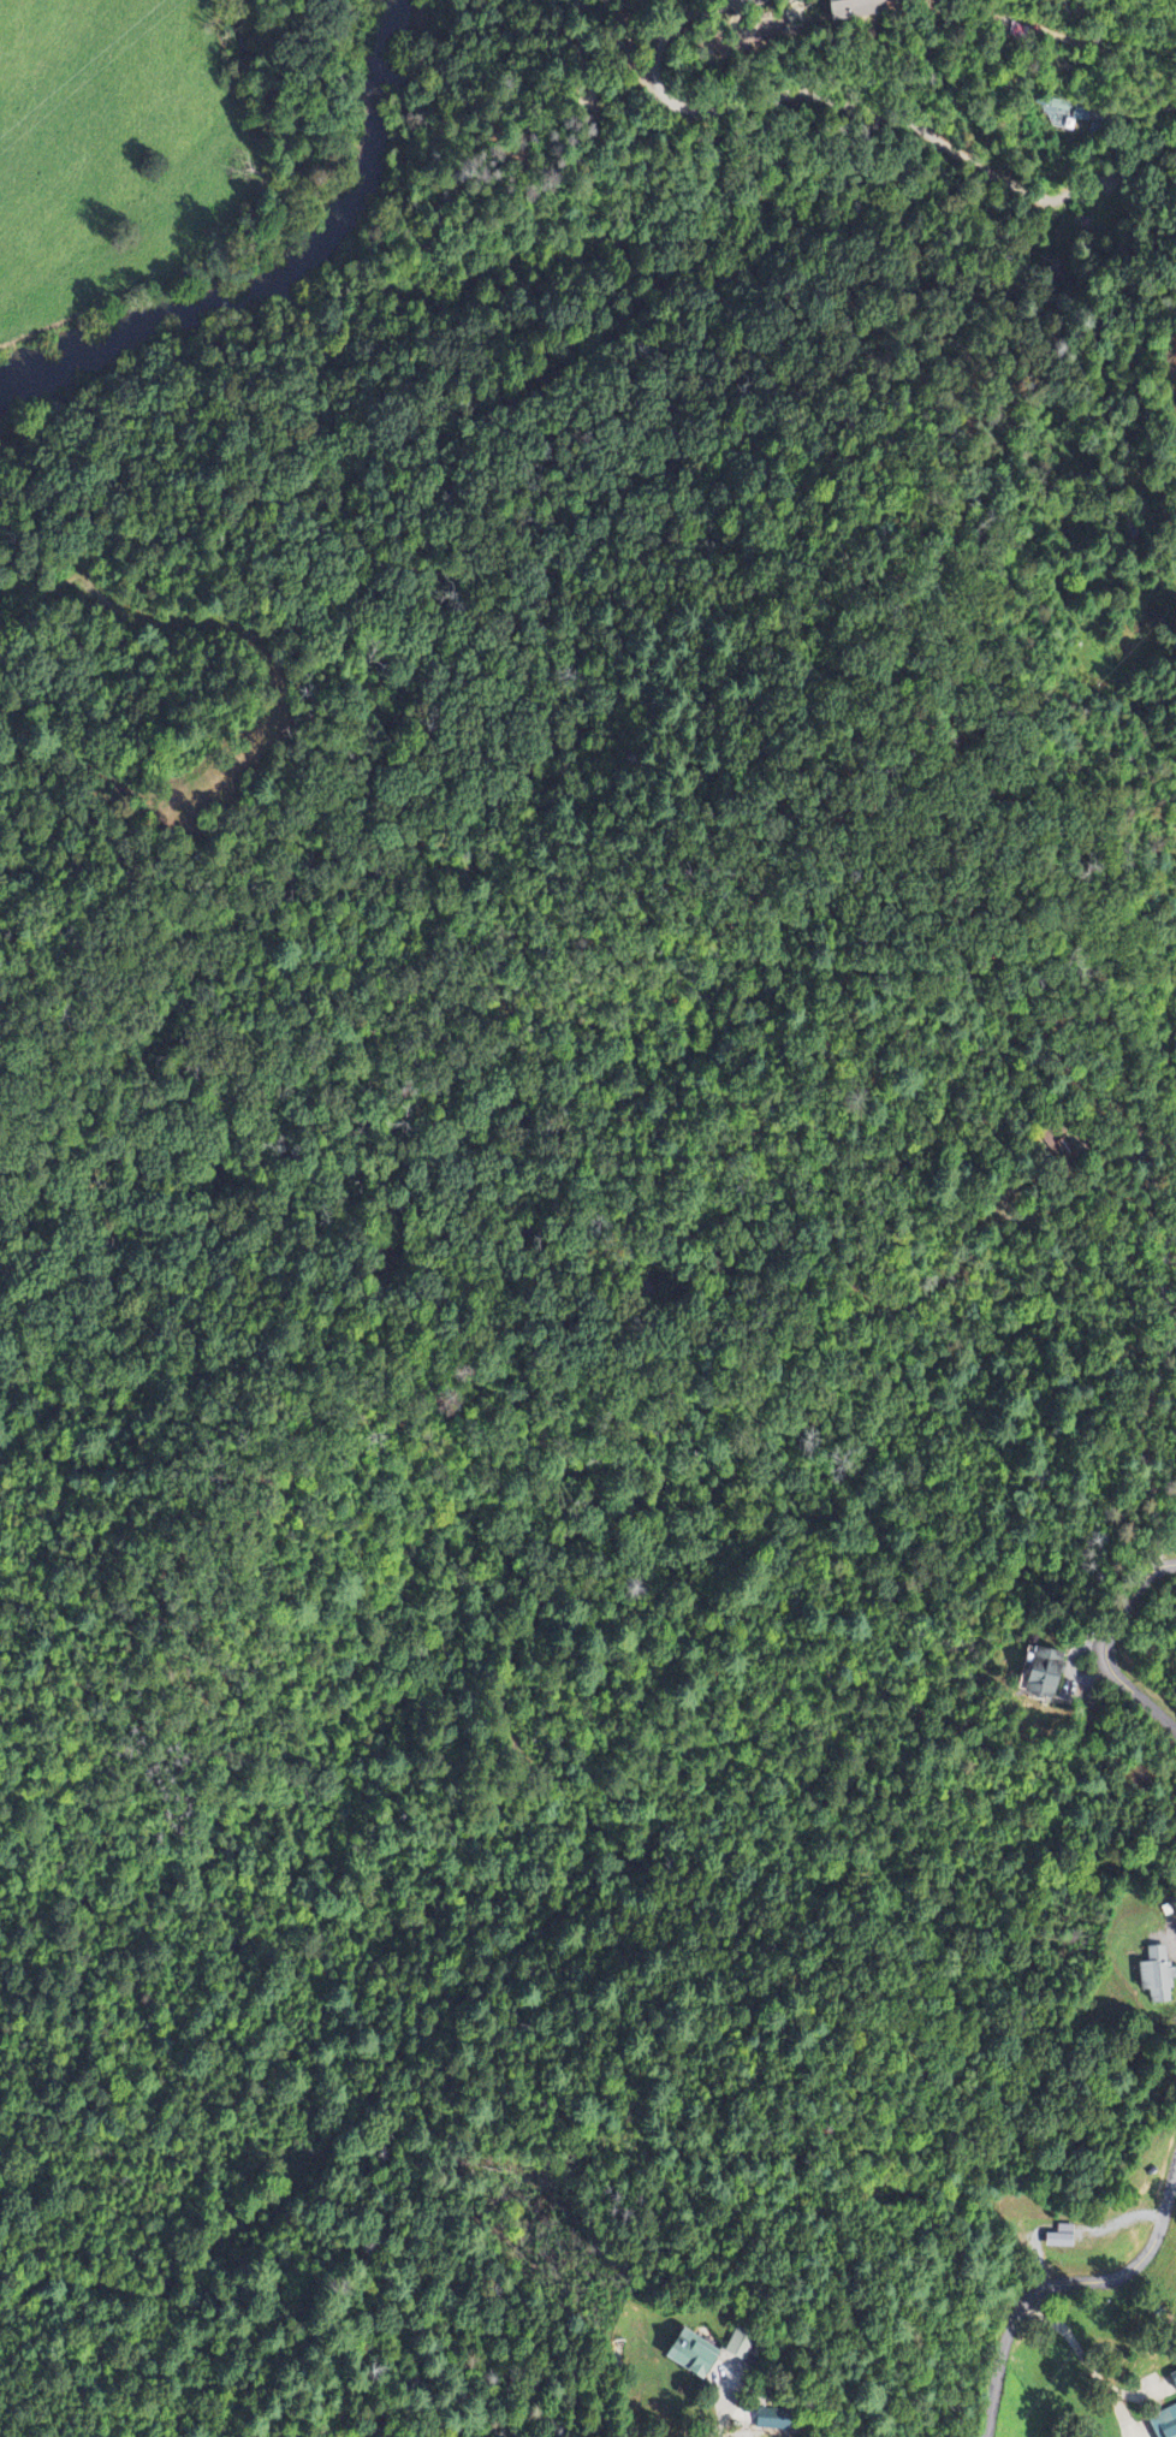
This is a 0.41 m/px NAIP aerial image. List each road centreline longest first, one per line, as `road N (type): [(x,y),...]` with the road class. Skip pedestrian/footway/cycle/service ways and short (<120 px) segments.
road 1 (residential): [(1175,2173),(1154,2258),(1010,2312),(958,2436)]
road 2 (residential): [(1175,1738),(1101,1662),(1122,1617),(1162,1576),(1175,1579)]

